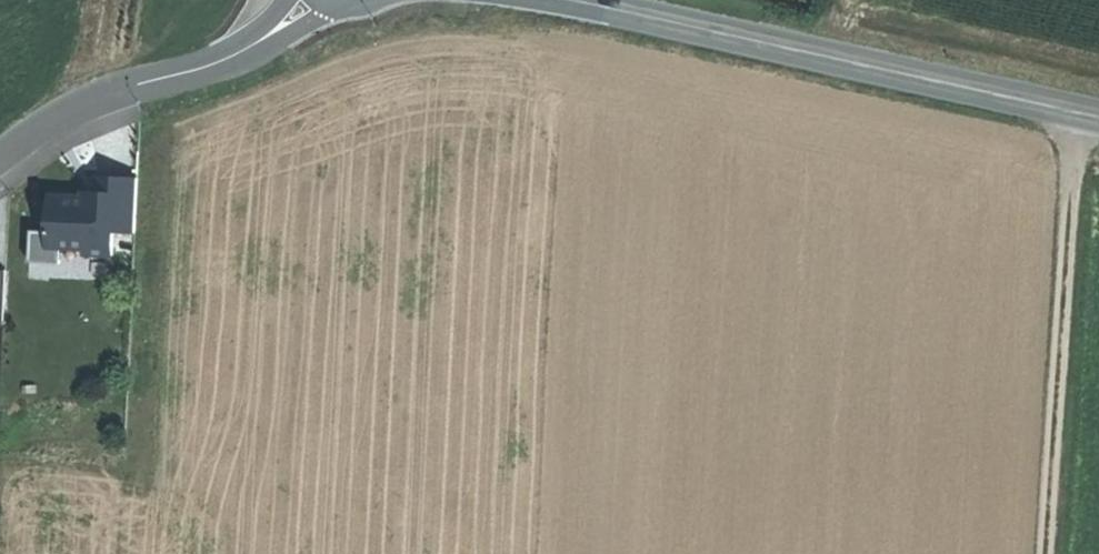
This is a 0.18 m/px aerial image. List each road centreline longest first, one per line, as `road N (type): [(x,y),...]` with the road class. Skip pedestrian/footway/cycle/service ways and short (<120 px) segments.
road 1 (secondary): [(1098,117),(579,1)]
road 2 (track): [(1082,113),(1050,553)]
road 3 (tertiary): [(0,158),(49,121),(107,94),(215,64)]
road 4 (tertiary): [(215,64),(263,52),(350,2)]

